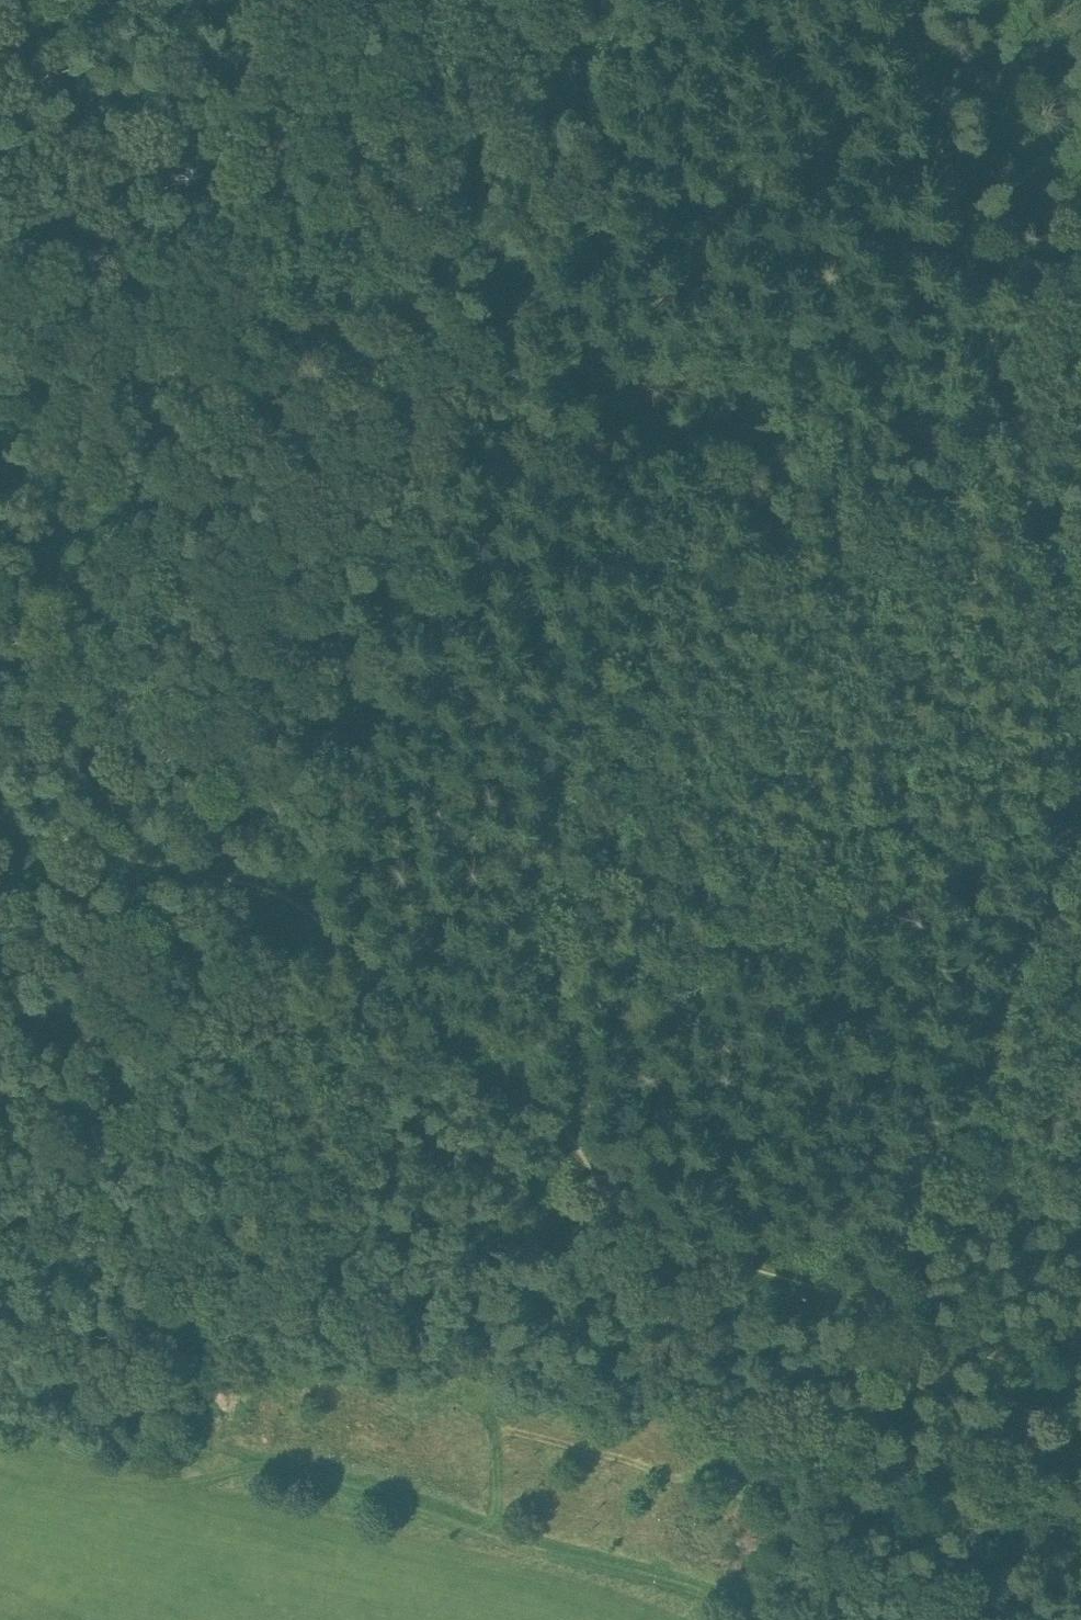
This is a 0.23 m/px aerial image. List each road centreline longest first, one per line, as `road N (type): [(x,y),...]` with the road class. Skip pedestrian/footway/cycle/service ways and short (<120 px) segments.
road 1 (track): [(0,786),(192,876),(309,903),(346,947),(550,1083),(596,1194),(648,1236),(688,1234),(883,1313)]
road 2 (track): [(914,0),(1080,648)]
road 3 (track): [(1080,760),(883,1313)]

